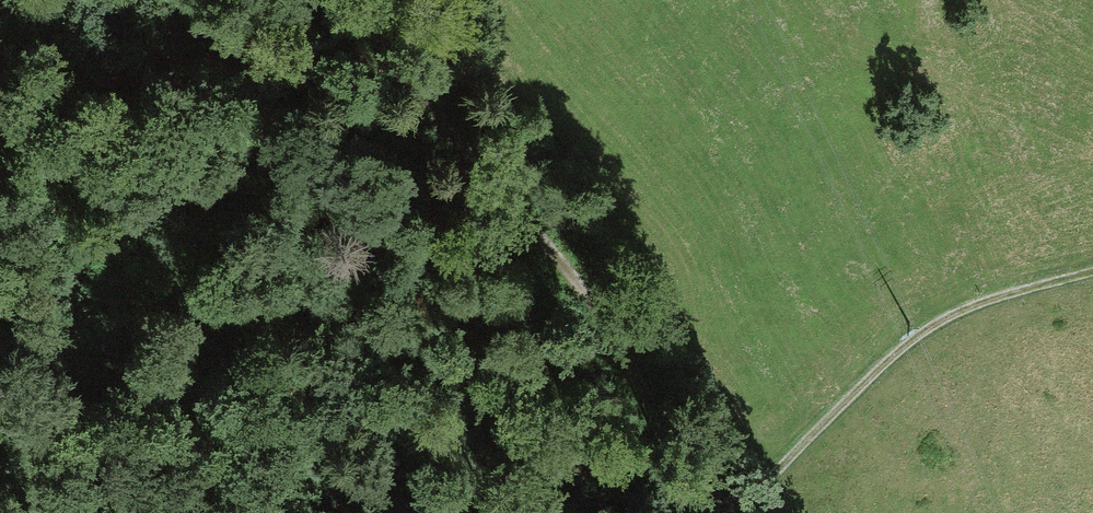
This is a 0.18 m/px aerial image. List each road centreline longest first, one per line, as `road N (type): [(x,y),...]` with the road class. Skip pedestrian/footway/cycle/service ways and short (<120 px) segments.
road 1 (track): [(701,512),(637,403),(356,0)]
road 2 (track): [(412,512),(366,210),(304,0)]
road 3 (track): [(723,512),(926,328),(1092,275)]

